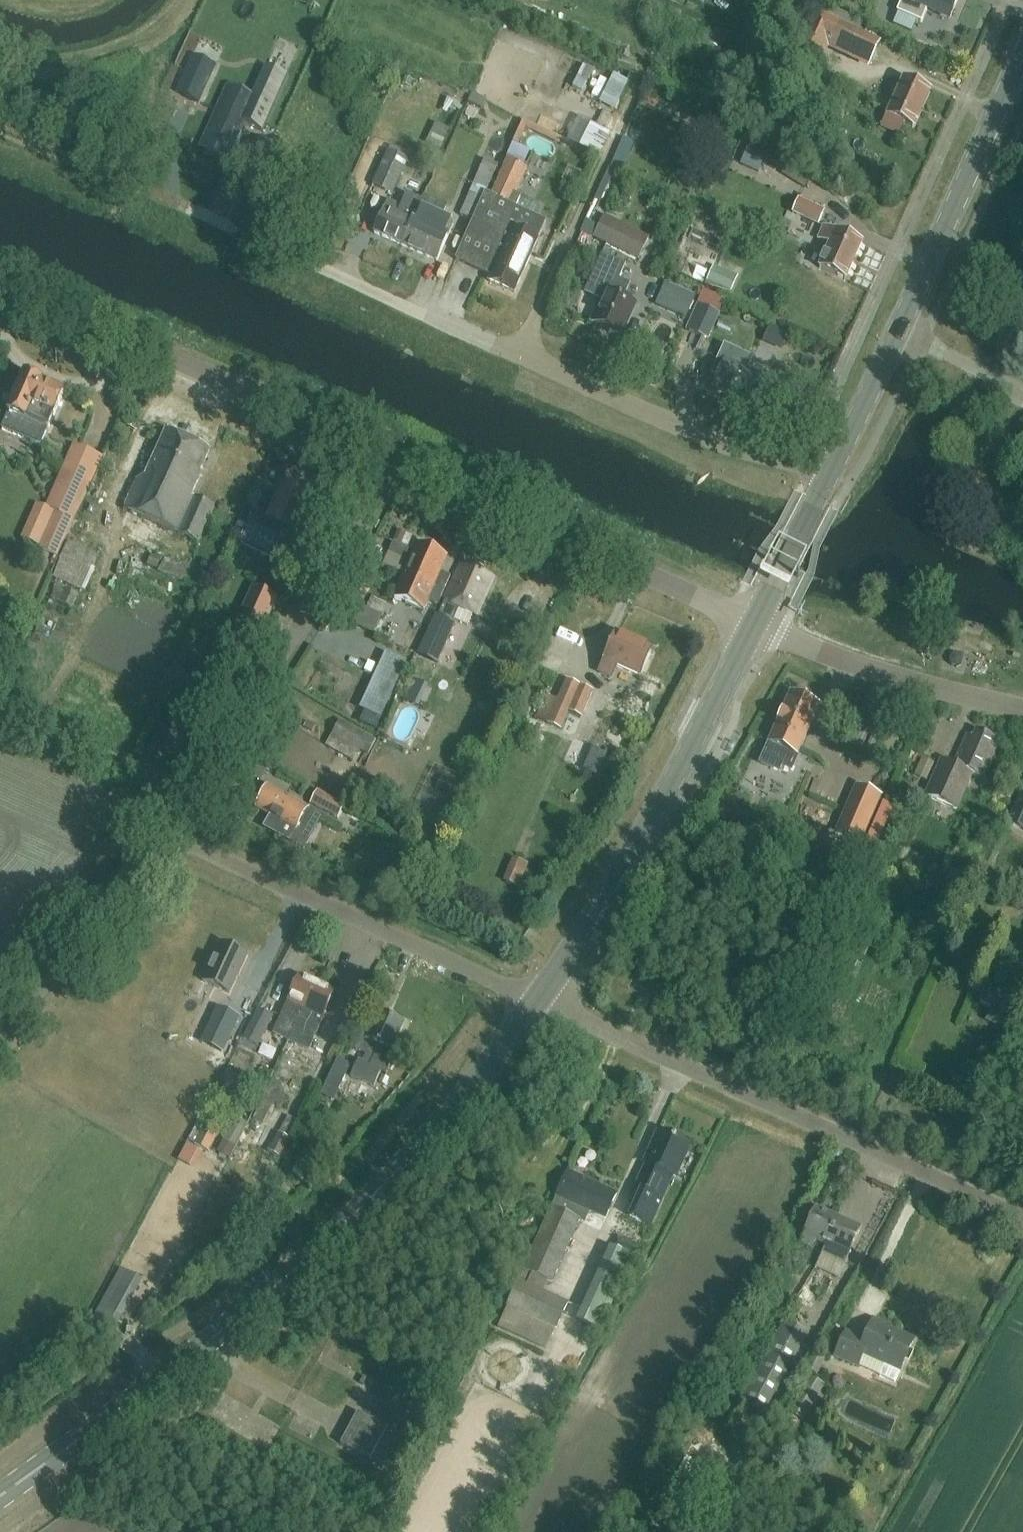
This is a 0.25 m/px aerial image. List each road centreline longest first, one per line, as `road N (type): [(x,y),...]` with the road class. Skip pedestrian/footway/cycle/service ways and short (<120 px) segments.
road 1 (tertiary): [(0,1495),(184,1361),(349,1220),(430,1138),(538,1002)]
road 2 (unclassified): [(832,473),(714,441),(191,210)]
road 3 (unclassified): [(1022,1216),(538,1002)]
road 4 (tertiary): [(832,473),(1022,51)]
road 5 (unclassified): [(173,836),(398,459)]
road 6 (tertiary): [(538,1002),(602,905),(755,623)]
road 7 (unclassified): [(398,459),(0,281)]
road 8 (unclassified): [(538,1002),(173,836)]
road 9 (unclassified): [(398,459),(755,623)]
road 10 (tertiary): [(1022,708),(874,671),(755,623)]
road 11 (unclassified): [(0,1032),(173,836)]
road 12 (track): [(191,210),(0,128)]
road 13 (tertiary): [(755,623),(832,473)]

